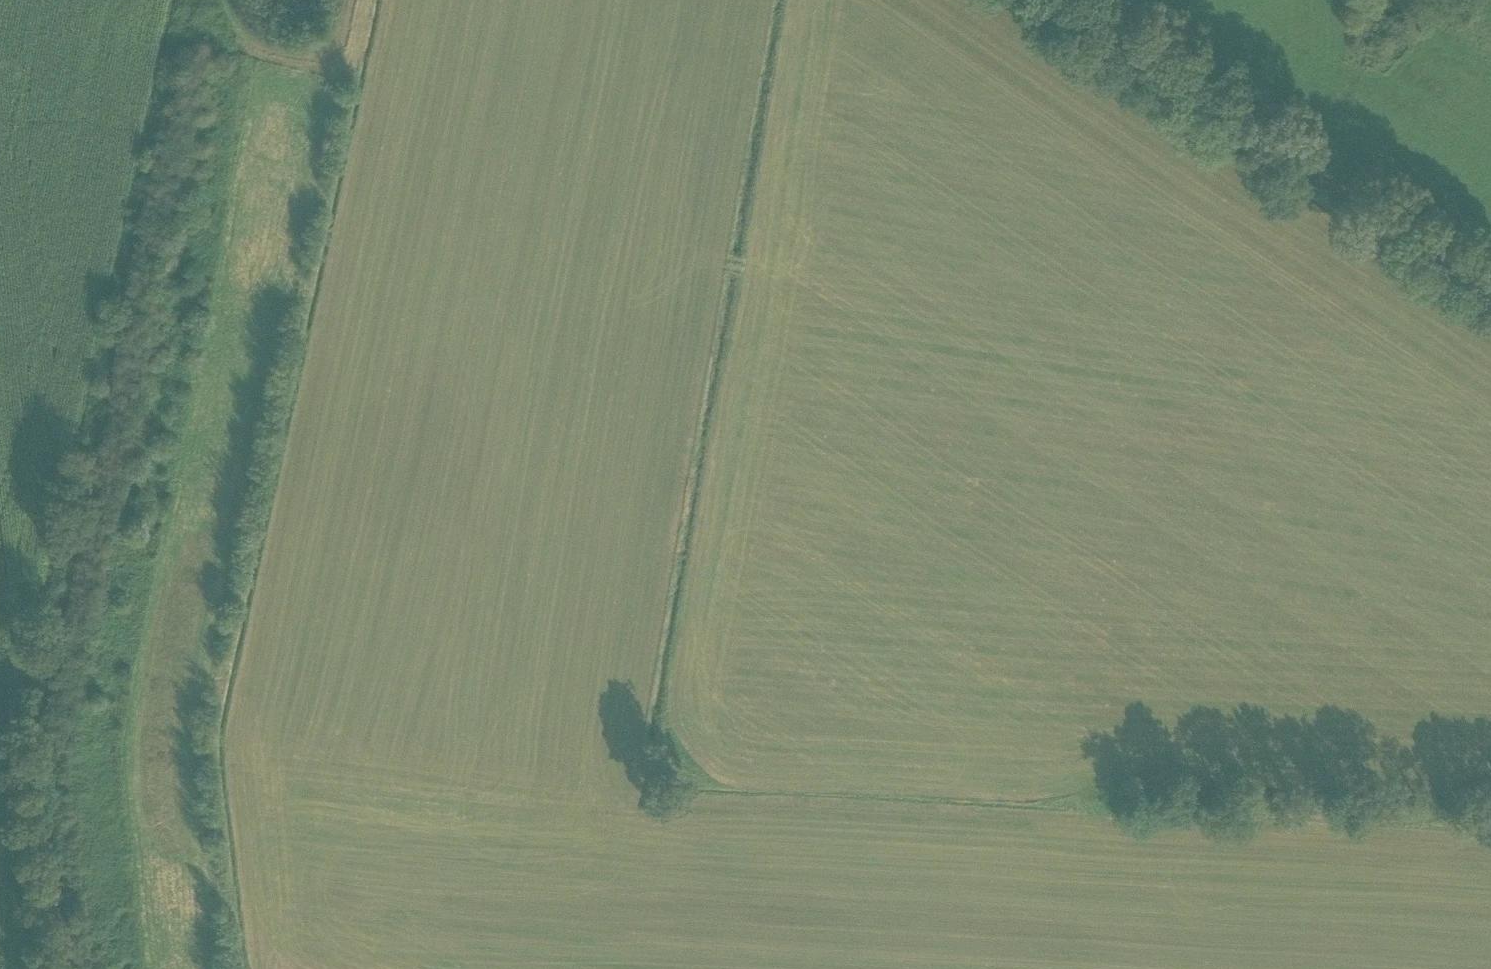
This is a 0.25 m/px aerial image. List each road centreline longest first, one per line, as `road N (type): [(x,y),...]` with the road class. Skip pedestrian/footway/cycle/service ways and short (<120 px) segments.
road 1 (track): [(1056,0),(1490,291)]

